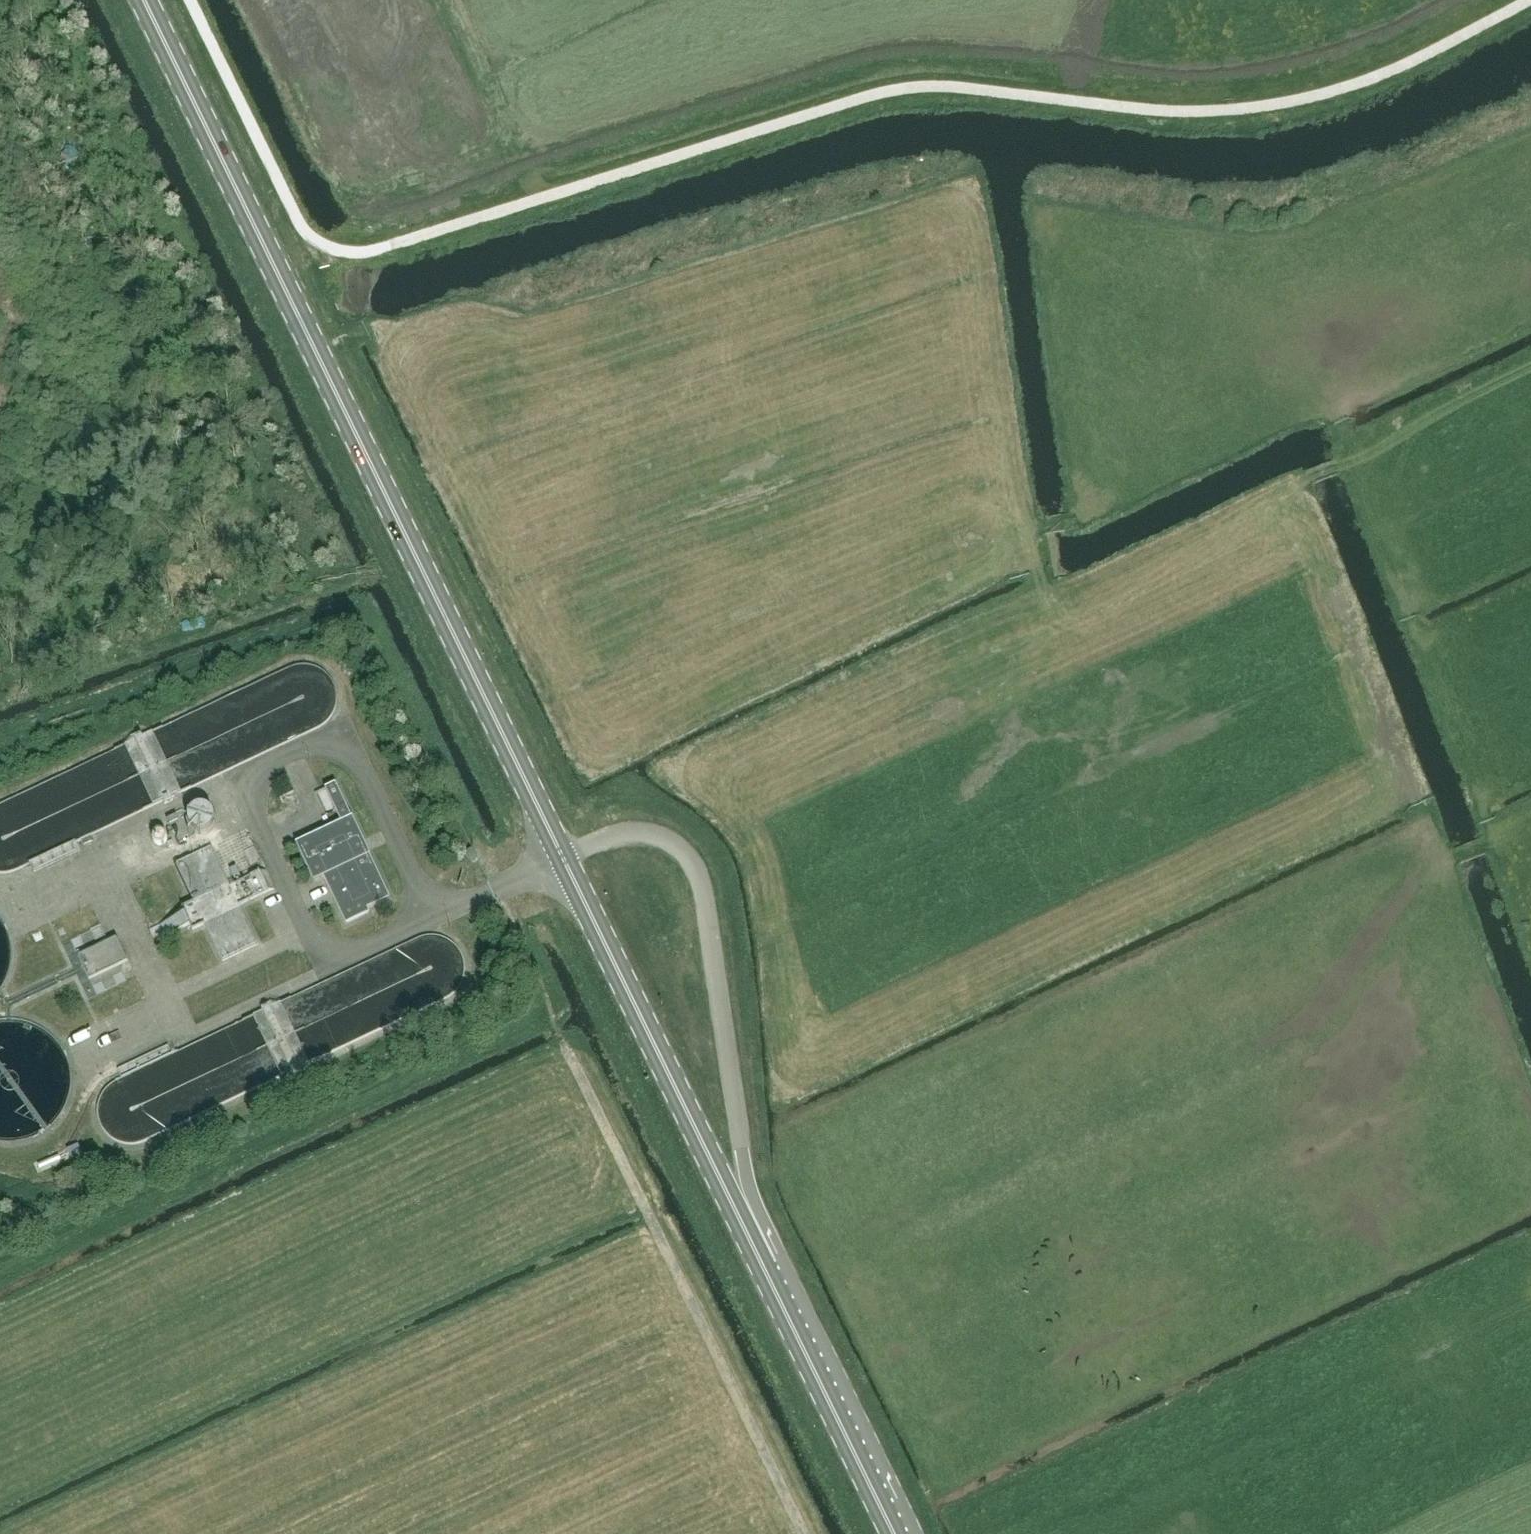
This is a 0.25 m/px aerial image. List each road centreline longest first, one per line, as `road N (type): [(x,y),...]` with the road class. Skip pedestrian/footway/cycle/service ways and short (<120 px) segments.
road 1 (secondary): [(896,1533),(145,0)]

